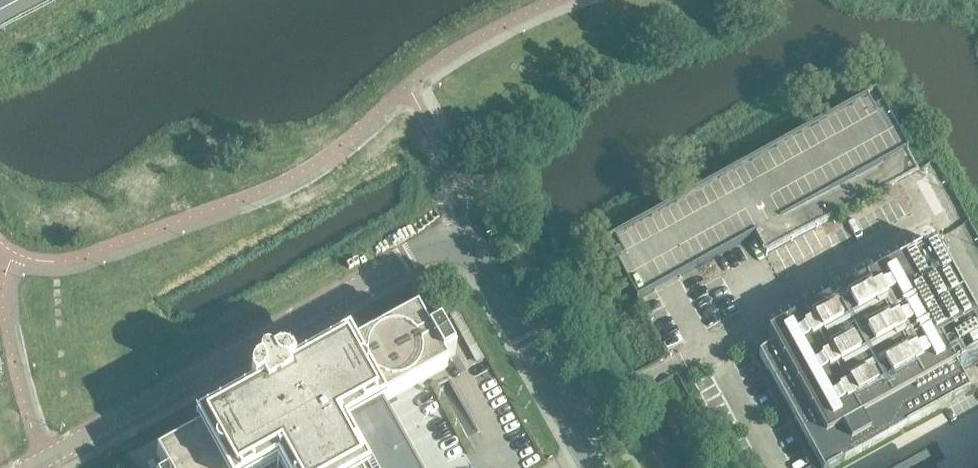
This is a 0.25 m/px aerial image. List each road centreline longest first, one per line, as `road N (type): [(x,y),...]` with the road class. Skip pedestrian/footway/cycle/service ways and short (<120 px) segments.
road 1 (unclassified): [(592,467),(474,257),(449,241),(29,467)]

